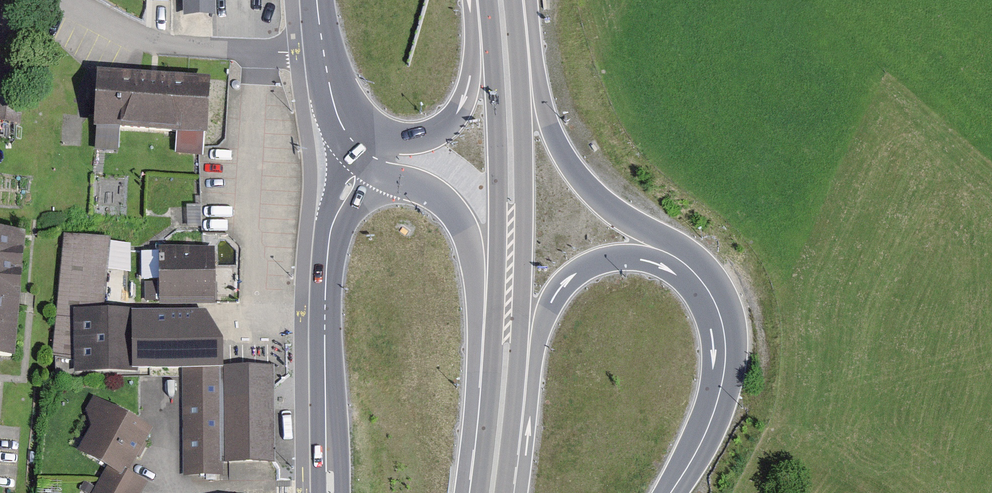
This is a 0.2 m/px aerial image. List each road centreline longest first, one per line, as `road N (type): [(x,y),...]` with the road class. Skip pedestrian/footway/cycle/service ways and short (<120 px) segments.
road 1 (trunk): [(508,464),(523,293),(514,0)]
road 2 (trunk): [(487,0),(499,224),(486,416)]
road 3 (secondary): [(369,151),(328,239),(329,492)]
road 4 (trunk): [(369,151),(382,170),(440,195),(469,236),(474,379),(486,416)]
road 5 (trunk): [(508,464),(529,423),(538,343),(559,289),(614,254),(662,250)]
road 6 (trunk): [(662,250),(567,160),(540,90),(530,0)]
road 7 (trunk): [(669,492),(711,417),(726,354),(716,300),(689,265),(662,250)]
road 8 (residential): [(323,48),(156,44),(69,0)]
road 9 (trunk): [(473,0),(475,53),(460,108),(414,140),(369,151)]

